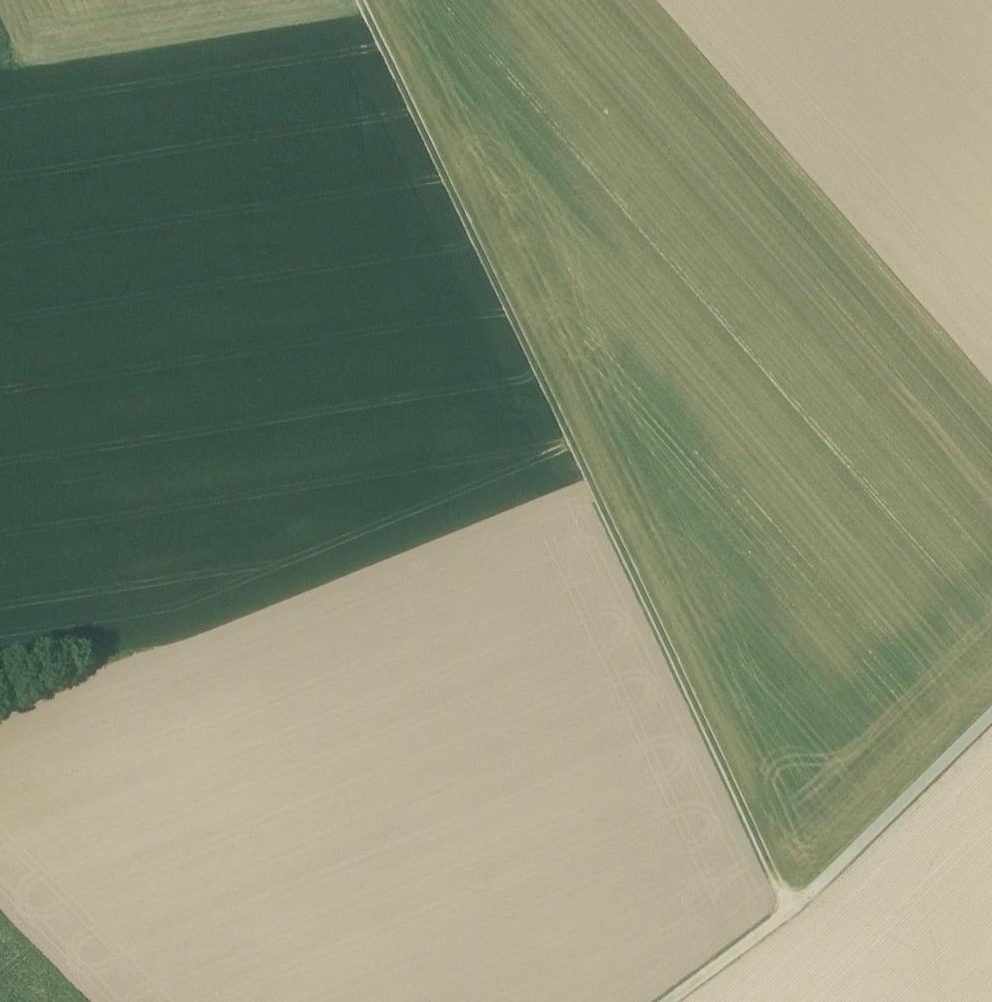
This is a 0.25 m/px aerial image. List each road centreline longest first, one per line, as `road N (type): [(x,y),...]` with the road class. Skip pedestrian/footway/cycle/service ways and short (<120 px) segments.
road 1 (track): [(360,0),(795,910)]
road 2 (track): [(672,1001),(795,910),(991,714)]

